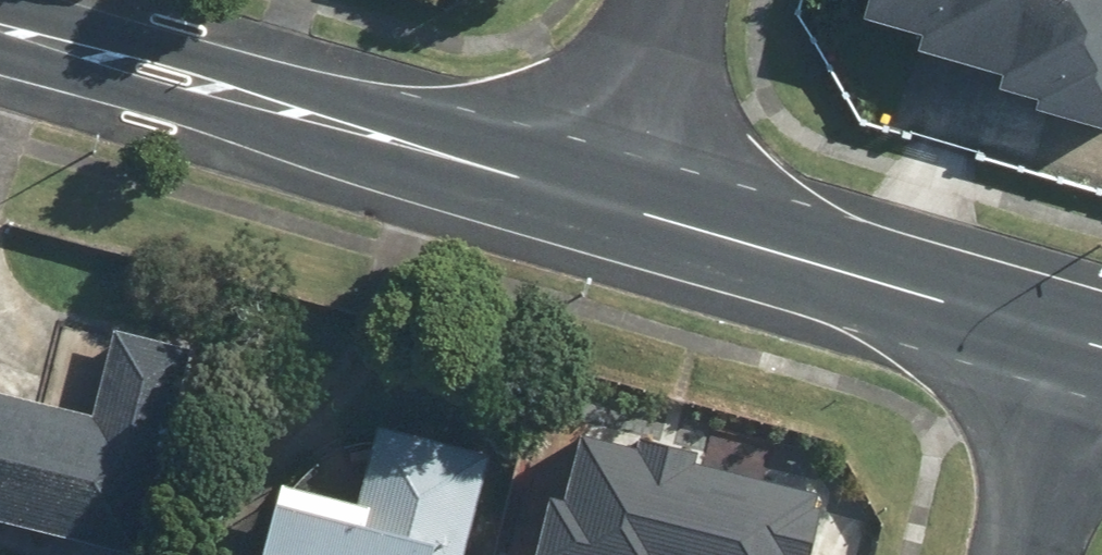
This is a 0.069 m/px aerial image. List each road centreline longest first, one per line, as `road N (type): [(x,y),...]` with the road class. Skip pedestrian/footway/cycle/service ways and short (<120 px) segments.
road 1 (tertiary): [(1087,345),(619,211)]
road 2 (tertiary): [(619,211),(269,108)]
road 3 (tertiary): [(0,1),(213,63),(269,108)]
road 4 (tertiary): [(269,108),(209,117),(0,59)]
road 5 (residential): [(619,211),(678,0)]
road 6 (residential): [(1033,554),(1087,345)]

